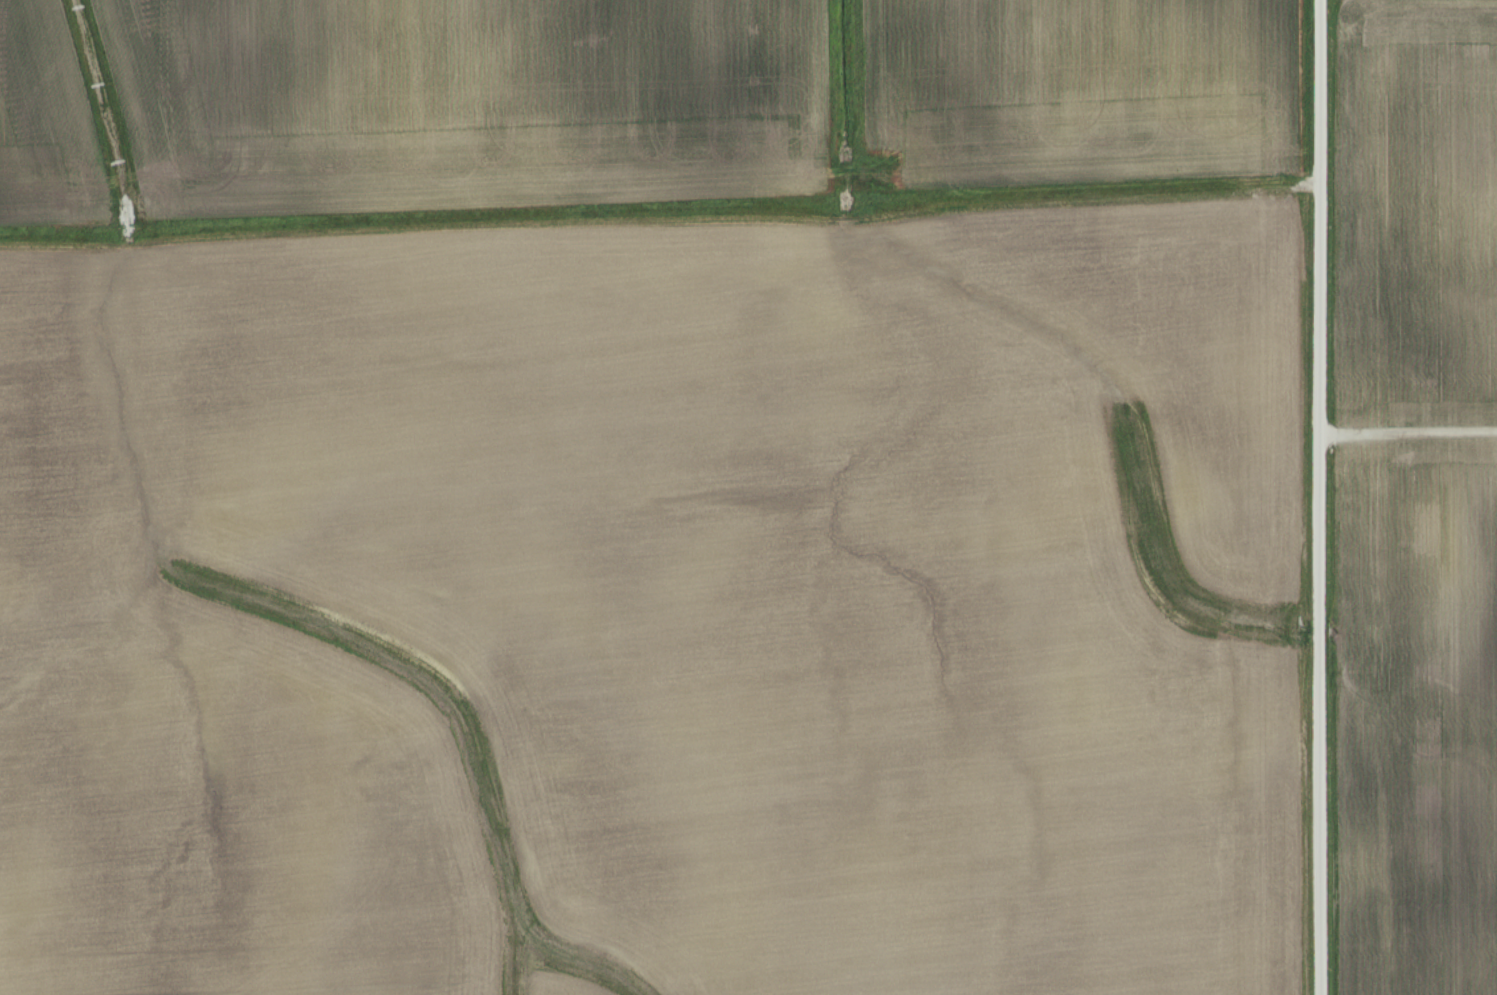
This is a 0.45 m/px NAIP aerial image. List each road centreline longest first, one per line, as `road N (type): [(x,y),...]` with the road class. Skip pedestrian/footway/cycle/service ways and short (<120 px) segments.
road 1 (residential): [(1319,994),(1319,0)]

